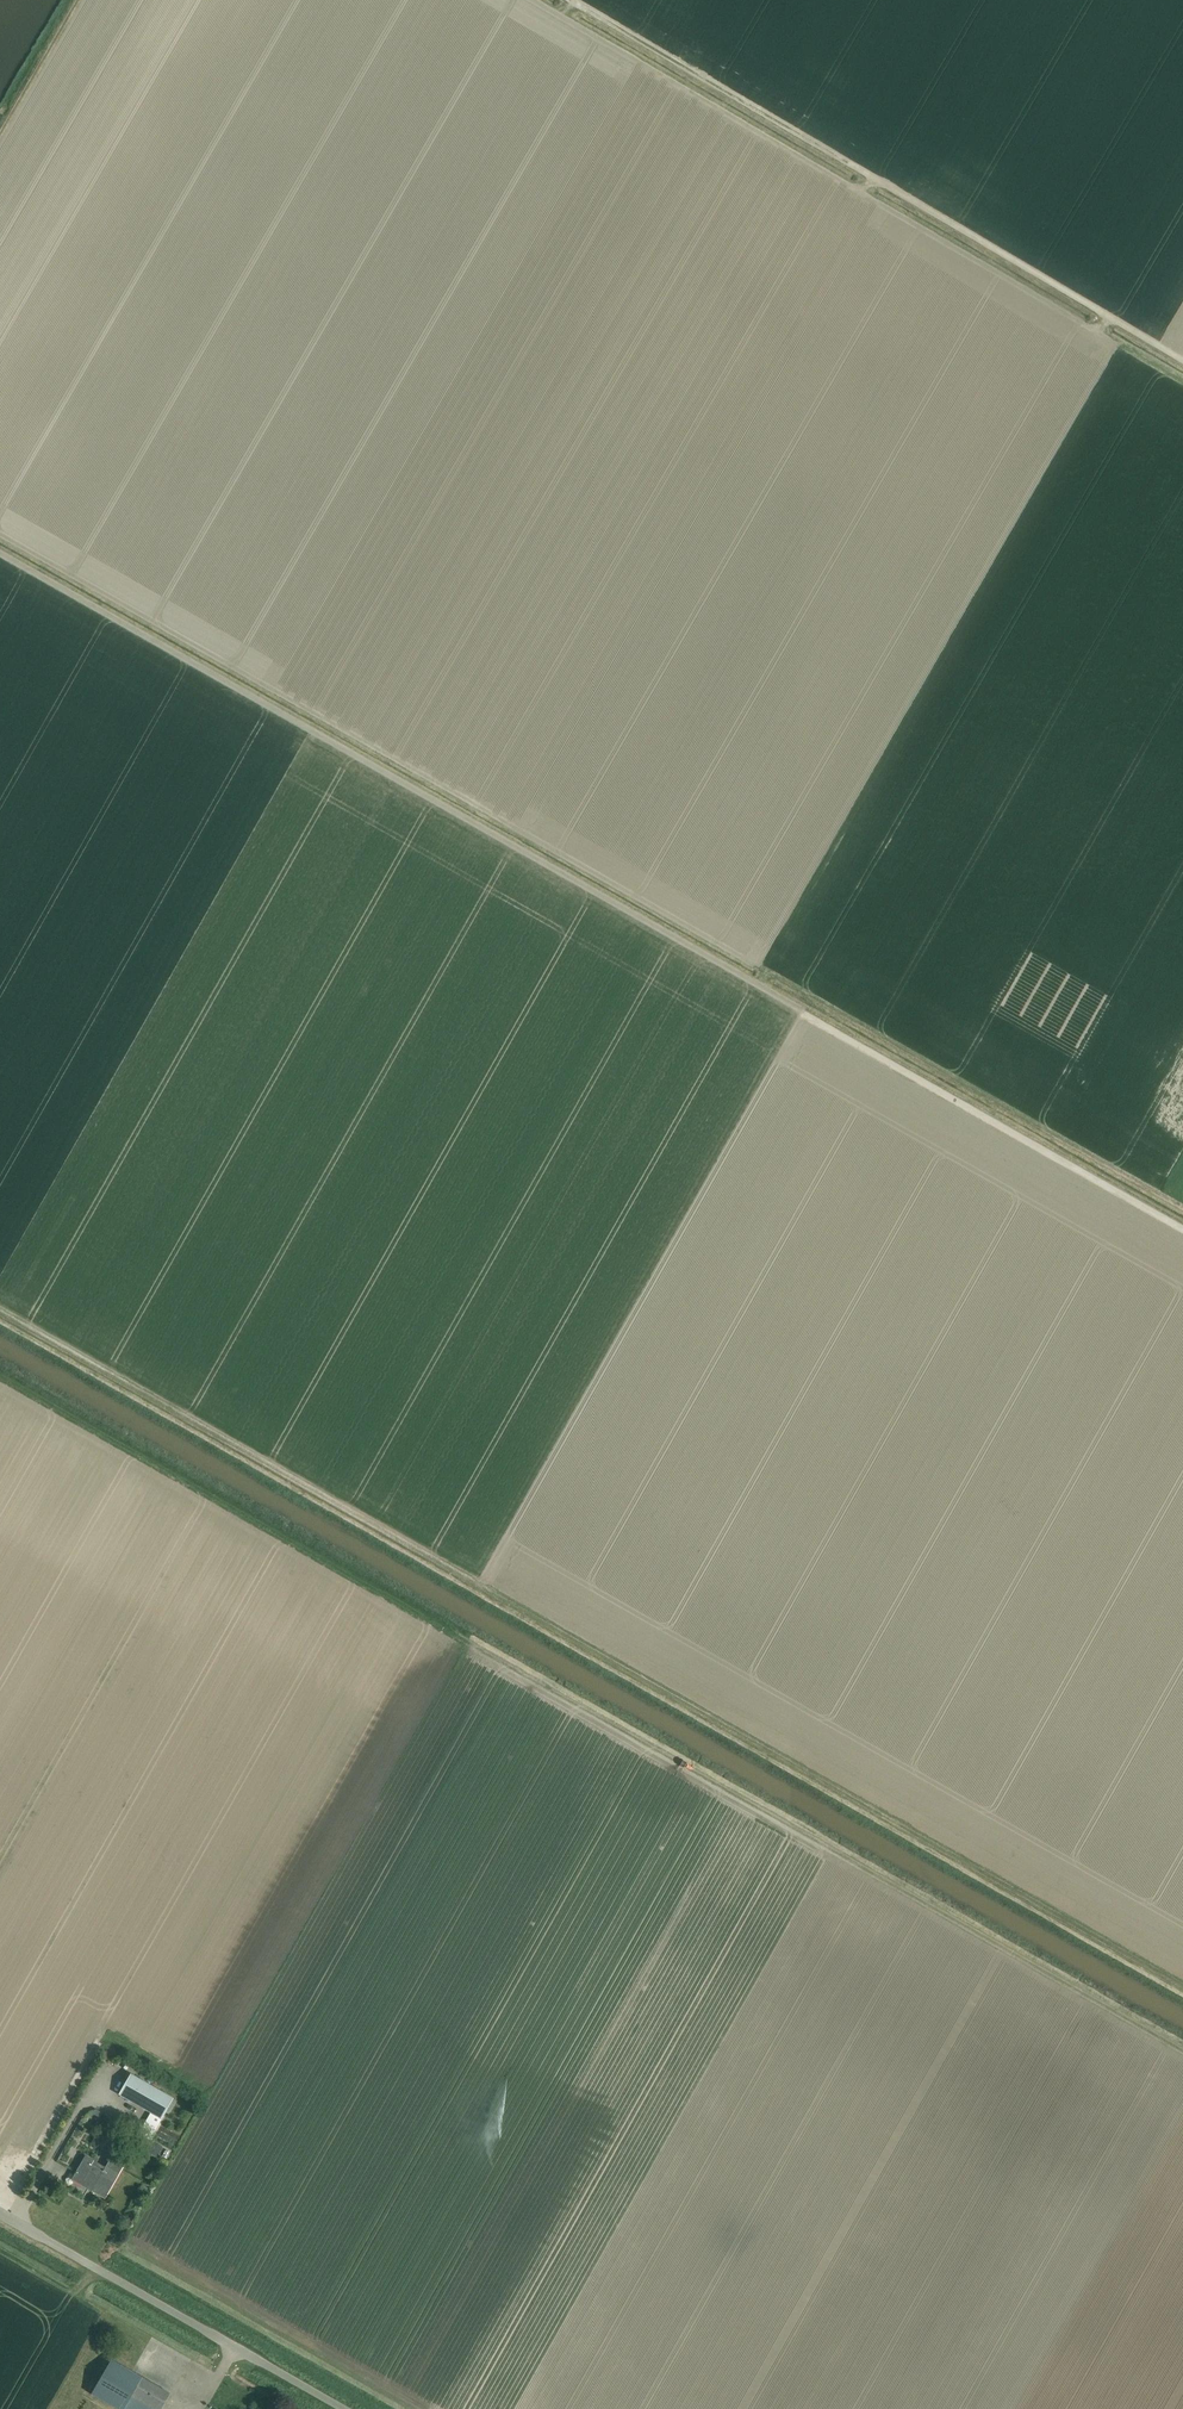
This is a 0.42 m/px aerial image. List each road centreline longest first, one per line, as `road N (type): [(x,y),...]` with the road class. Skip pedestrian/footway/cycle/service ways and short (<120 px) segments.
road 1 (track): [(1182,1230),(803,1014)]
road 2 (unclassified): [(0,2216),(340,2408)]

